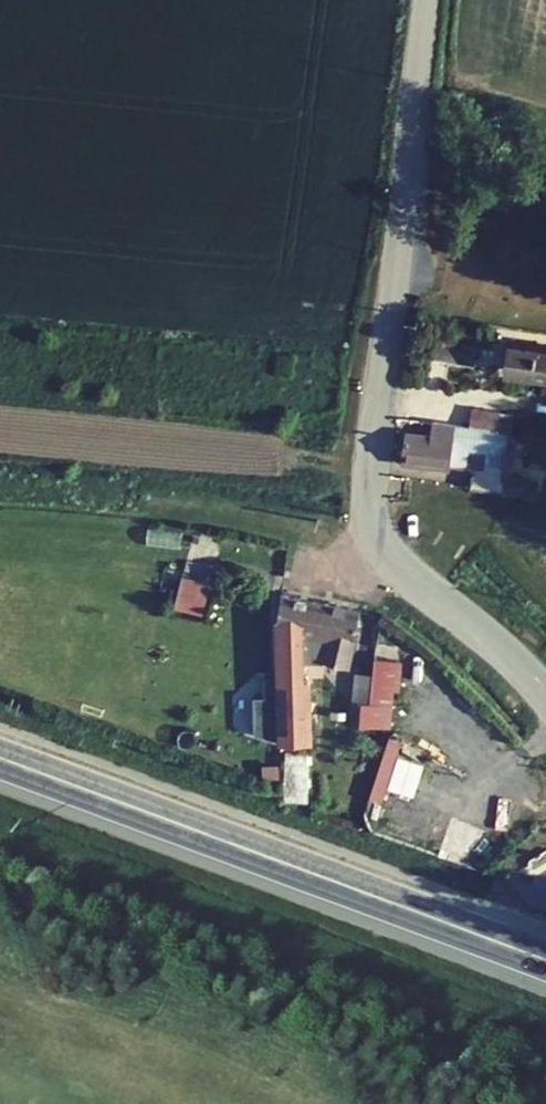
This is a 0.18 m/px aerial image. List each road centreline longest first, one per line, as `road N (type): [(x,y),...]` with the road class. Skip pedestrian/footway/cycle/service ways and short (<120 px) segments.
road 1 (unclassified): [(425,0),(369,511),(404,570),(545,694)]
road 2 (primary): [(0,759),(545,962)]

